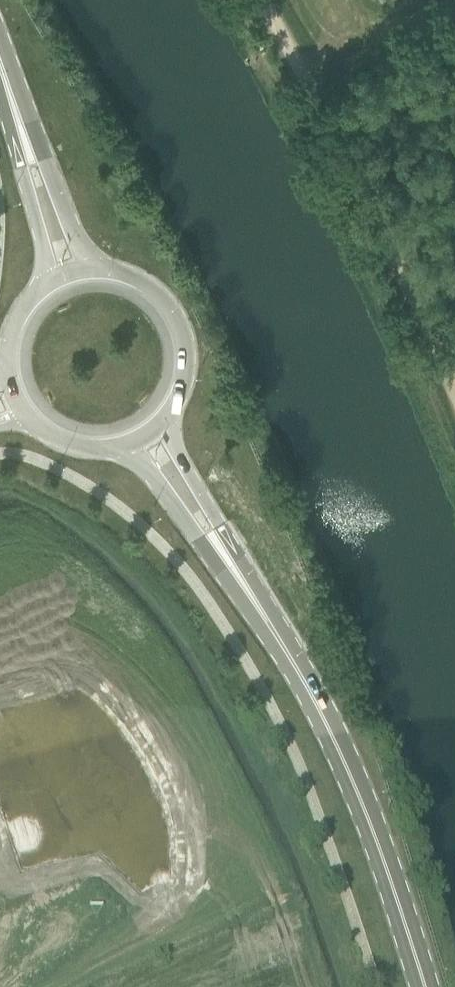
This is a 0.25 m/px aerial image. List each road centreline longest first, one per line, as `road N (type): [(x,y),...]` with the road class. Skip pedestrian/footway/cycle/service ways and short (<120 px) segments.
road 1 (primary): [(423,986),(382,849),(318,706),(236,571)]
road 2 (track): [(454,390),(374,208),(262,0)]
road 3 (primary): [(159,422),(182,382),(178,326),(148,288),(88,272)]
road 4 (primary): [(124,443),(197,542),(236,571)]
road 5 (primary): [(236,571),(159,422)]
road 6 (primary): [(88,272),(45,163),(21,134)]
road 7 (primary): [(21,134),(53,284)]

